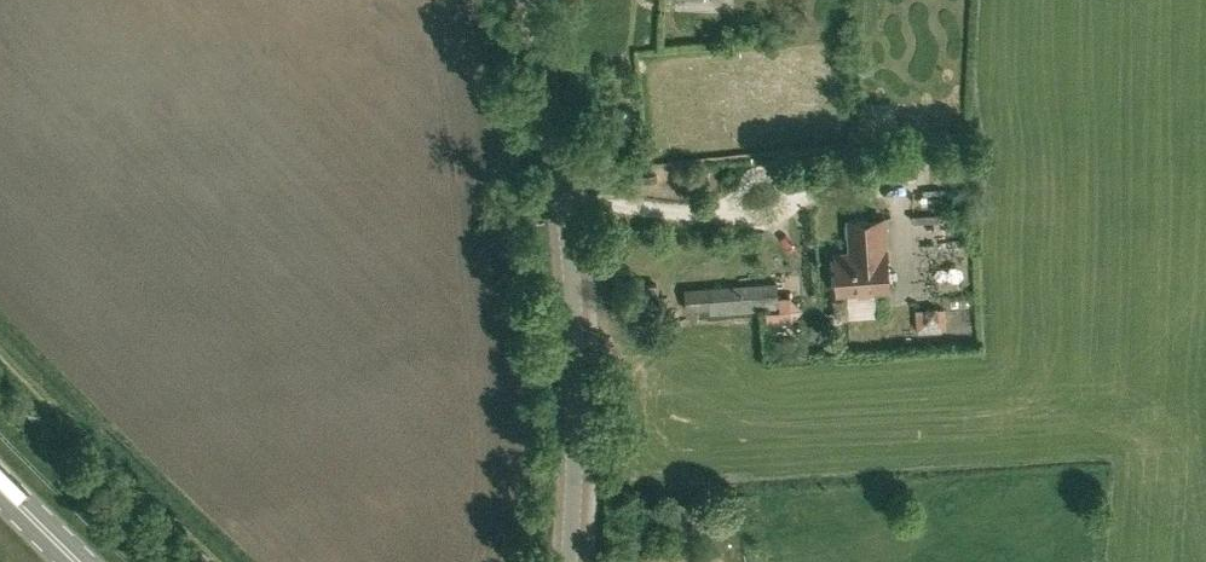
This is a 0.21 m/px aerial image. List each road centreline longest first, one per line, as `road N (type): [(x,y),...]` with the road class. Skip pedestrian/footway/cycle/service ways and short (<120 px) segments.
road 1 (secondary): [(569,561),(575,328),(535,0)]

